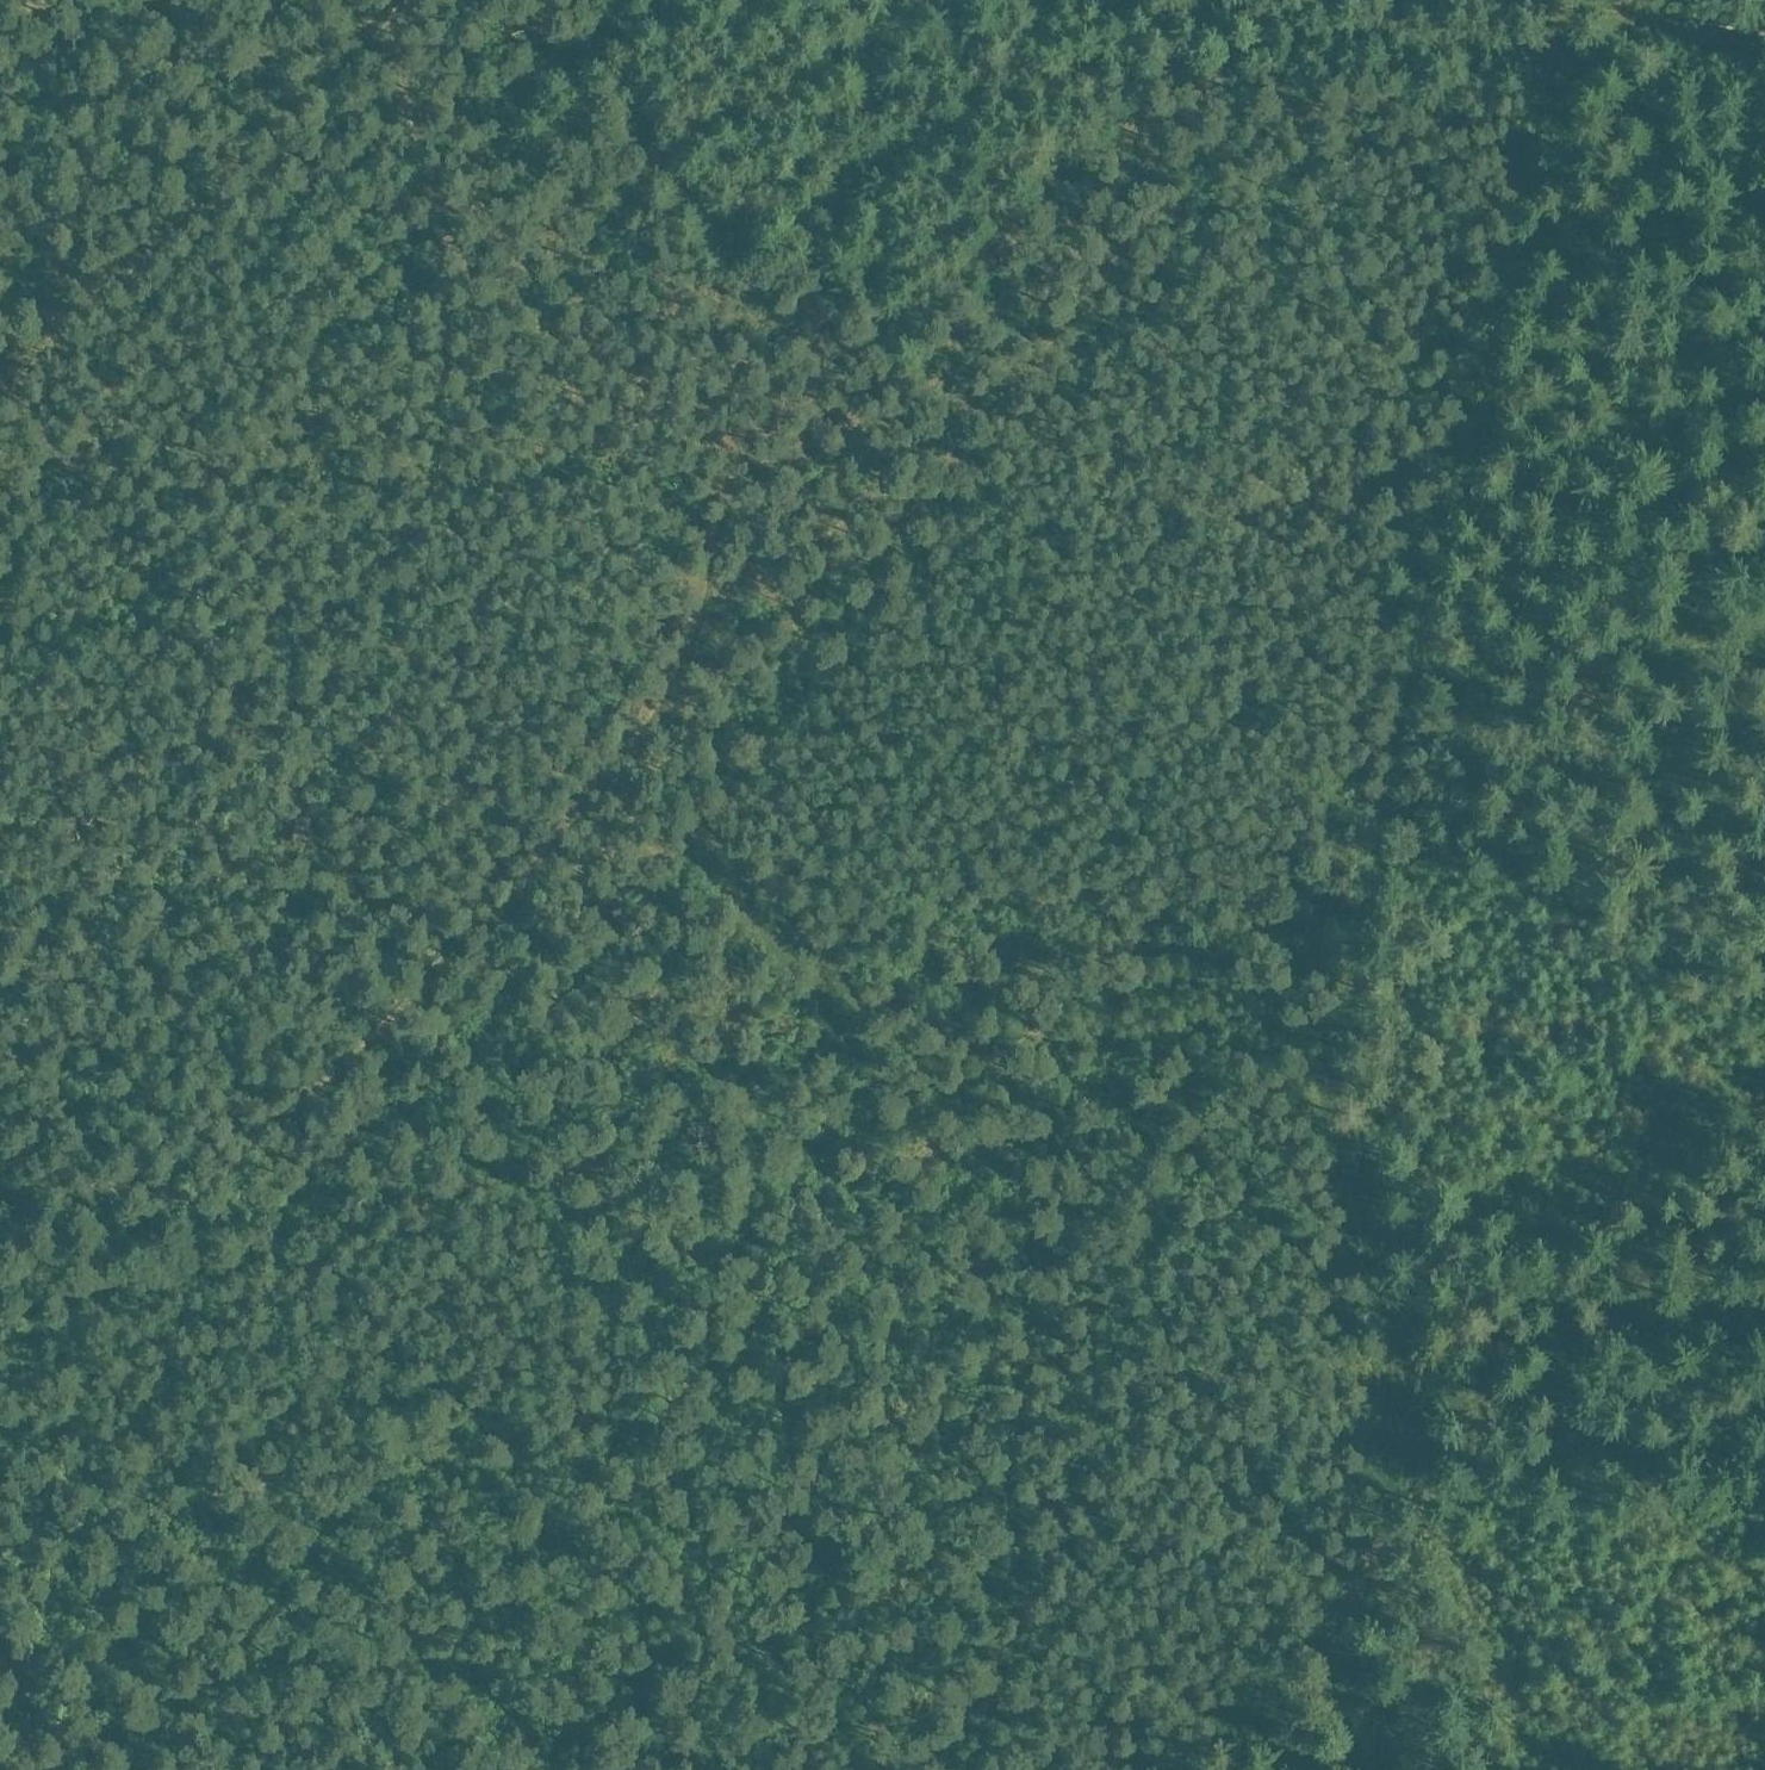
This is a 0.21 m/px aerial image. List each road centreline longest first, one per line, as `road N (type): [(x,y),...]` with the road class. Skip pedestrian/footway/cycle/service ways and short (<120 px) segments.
road 1 (track): [(1181,1769),(1187,1747),(1363,1550),(1311,1045),(1406,658),(1450,438)]
road 2 (track): [(948,1769),(989,1679),(994,1429),(1035,1262),(1145,952),(1273,707),(1355,466)]
road 3 (track): [(392,22),(406,129),(440,249),(715,428),(719,454),(944,414),(1059,447),(1201,506),(1355,466)]
road 4 (track): [(1450,438),(1561,15)]
road 5 (track): [(1406,658),(1764,638)]
road 6 (track): [(1764,44),(1457,0)]

